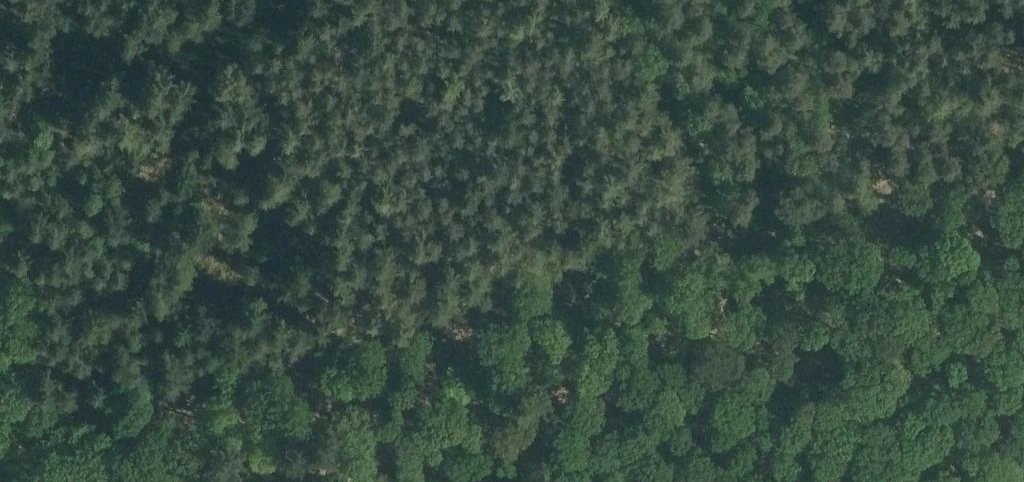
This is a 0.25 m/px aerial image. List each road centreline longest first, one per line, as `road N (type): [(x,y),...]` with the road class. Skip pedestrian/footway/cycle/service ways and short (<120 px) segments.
road 1 (track): [(729,240),(42,435)]
road 2 (track): [(1023,153),(729,240)]
road 3 (track): [(42,435),(0,238)]

